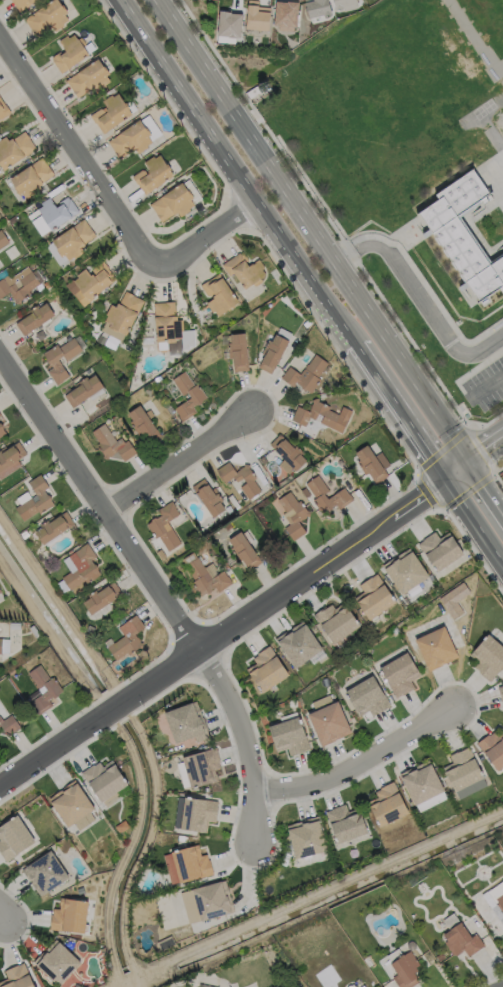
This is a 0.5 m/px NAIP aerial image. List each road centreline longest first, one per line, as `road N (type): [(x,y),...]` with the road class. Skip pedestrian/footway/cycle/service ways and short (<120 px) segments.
road 1 (residential): [(256,842),(242,724),(110,506),(0,347)]
road 2 (primary): [(115,0),(356,347)]
road 3 (primary): [(379,333),(157,0)]
road 4 (residential): [(0,38),(144,254),(170,262),(194,252),(257,206)]
road 5 (residential): [(447,486),(128,699)]
road 6 (residential): [(464,702),(364,766),(256,794)]
road 7 (residential): [(110,506),(260,408)]
road 8 (primary): [(356,347),(447,486)]
road 9 (primary): [(470,467),(379,333)]
road 10 (residential): [(99,717),(0,788)]

